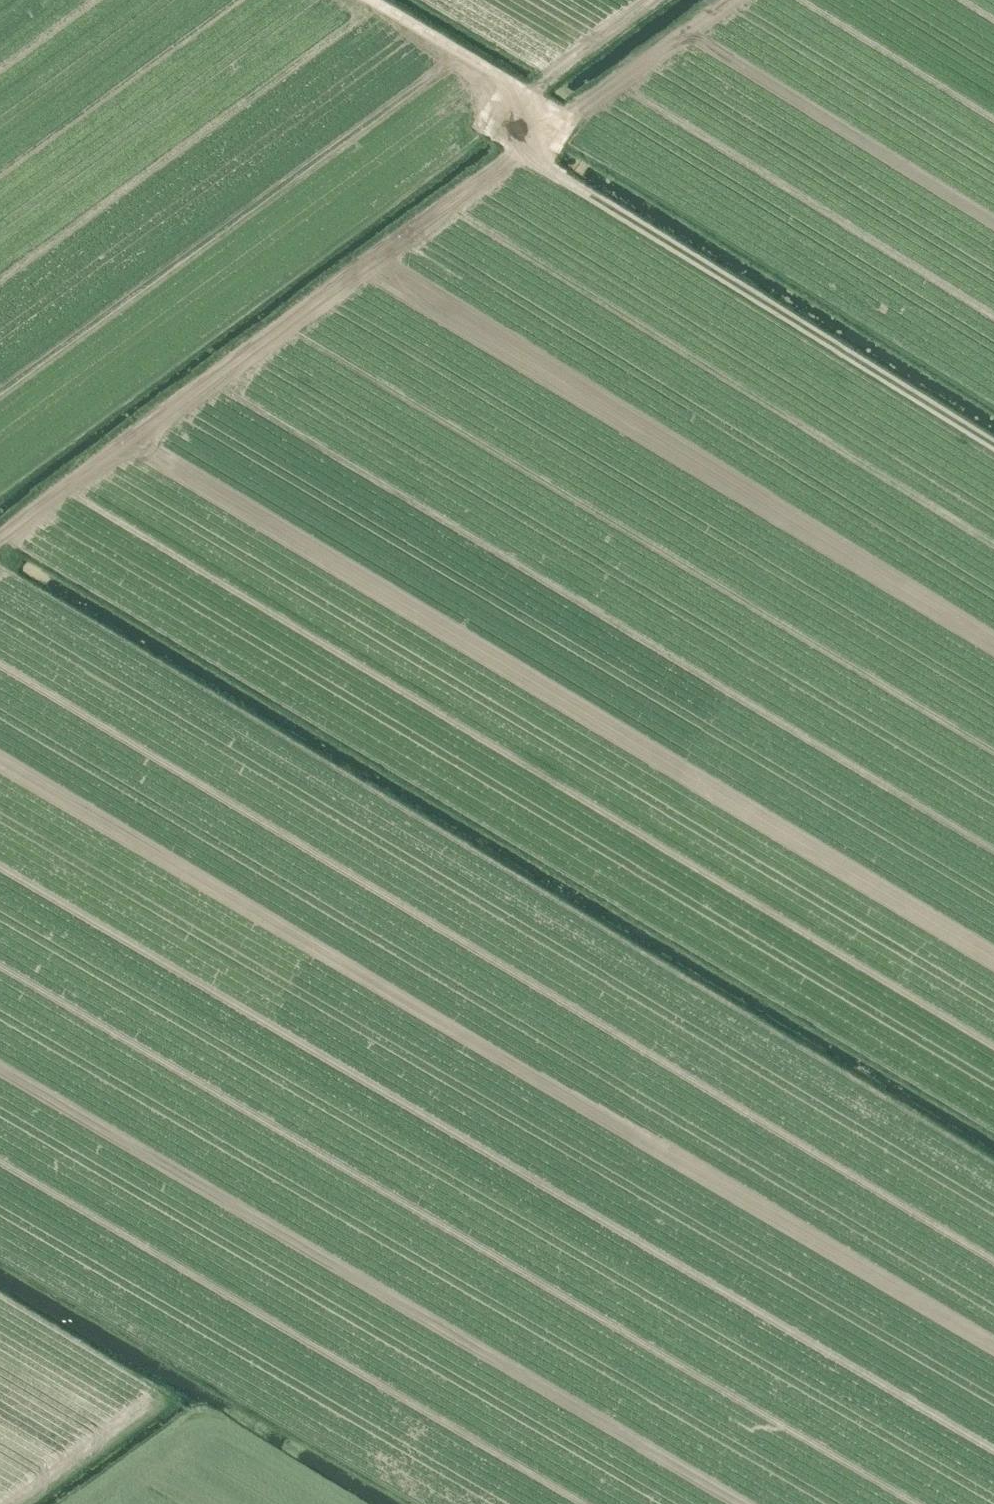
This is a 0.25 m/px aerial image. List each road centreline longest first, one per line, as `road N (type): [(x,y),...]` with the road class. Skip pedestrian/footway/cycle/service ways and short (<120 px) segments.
road 1 (track): [(553,126),(522,159),(993,451)]
road 2 (track): [(553,126),(502,80),(366,0)]

